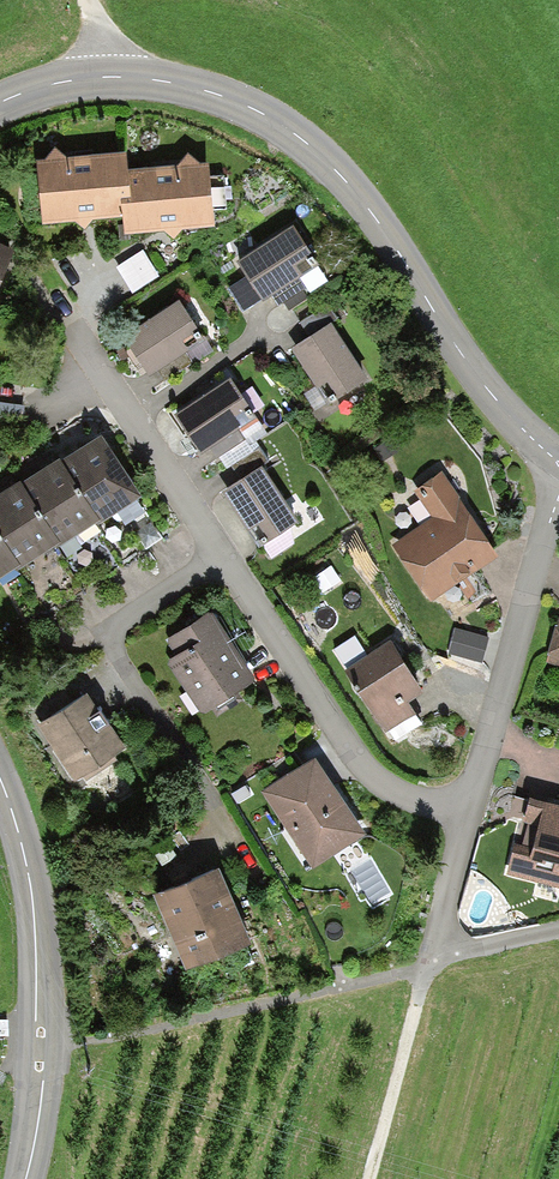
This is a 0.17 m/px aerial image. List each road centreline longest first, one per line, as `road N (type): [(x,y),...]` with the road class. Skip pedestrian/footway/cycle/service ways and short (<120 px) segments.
road 1 (tertiary): [(0,102),(110,78),(177,84),(255,110),(324,157),(374,217),(497,403),(558,459)]
road 2 (residential): [(467,805),(399,792),(370,773),(220,558),(71,323)]
road 3 (tertiary): [(25,1178),(40,1012),(27,865),(0,778)]
road 4 (residential): [(467,805),(558,499)]
road 5 (track): [(425,975),(369,1178)]
road 6 (residential): [(433,942),(467,805)]
road 7 (residential): [(433,942),(468,949),(558,930)]

